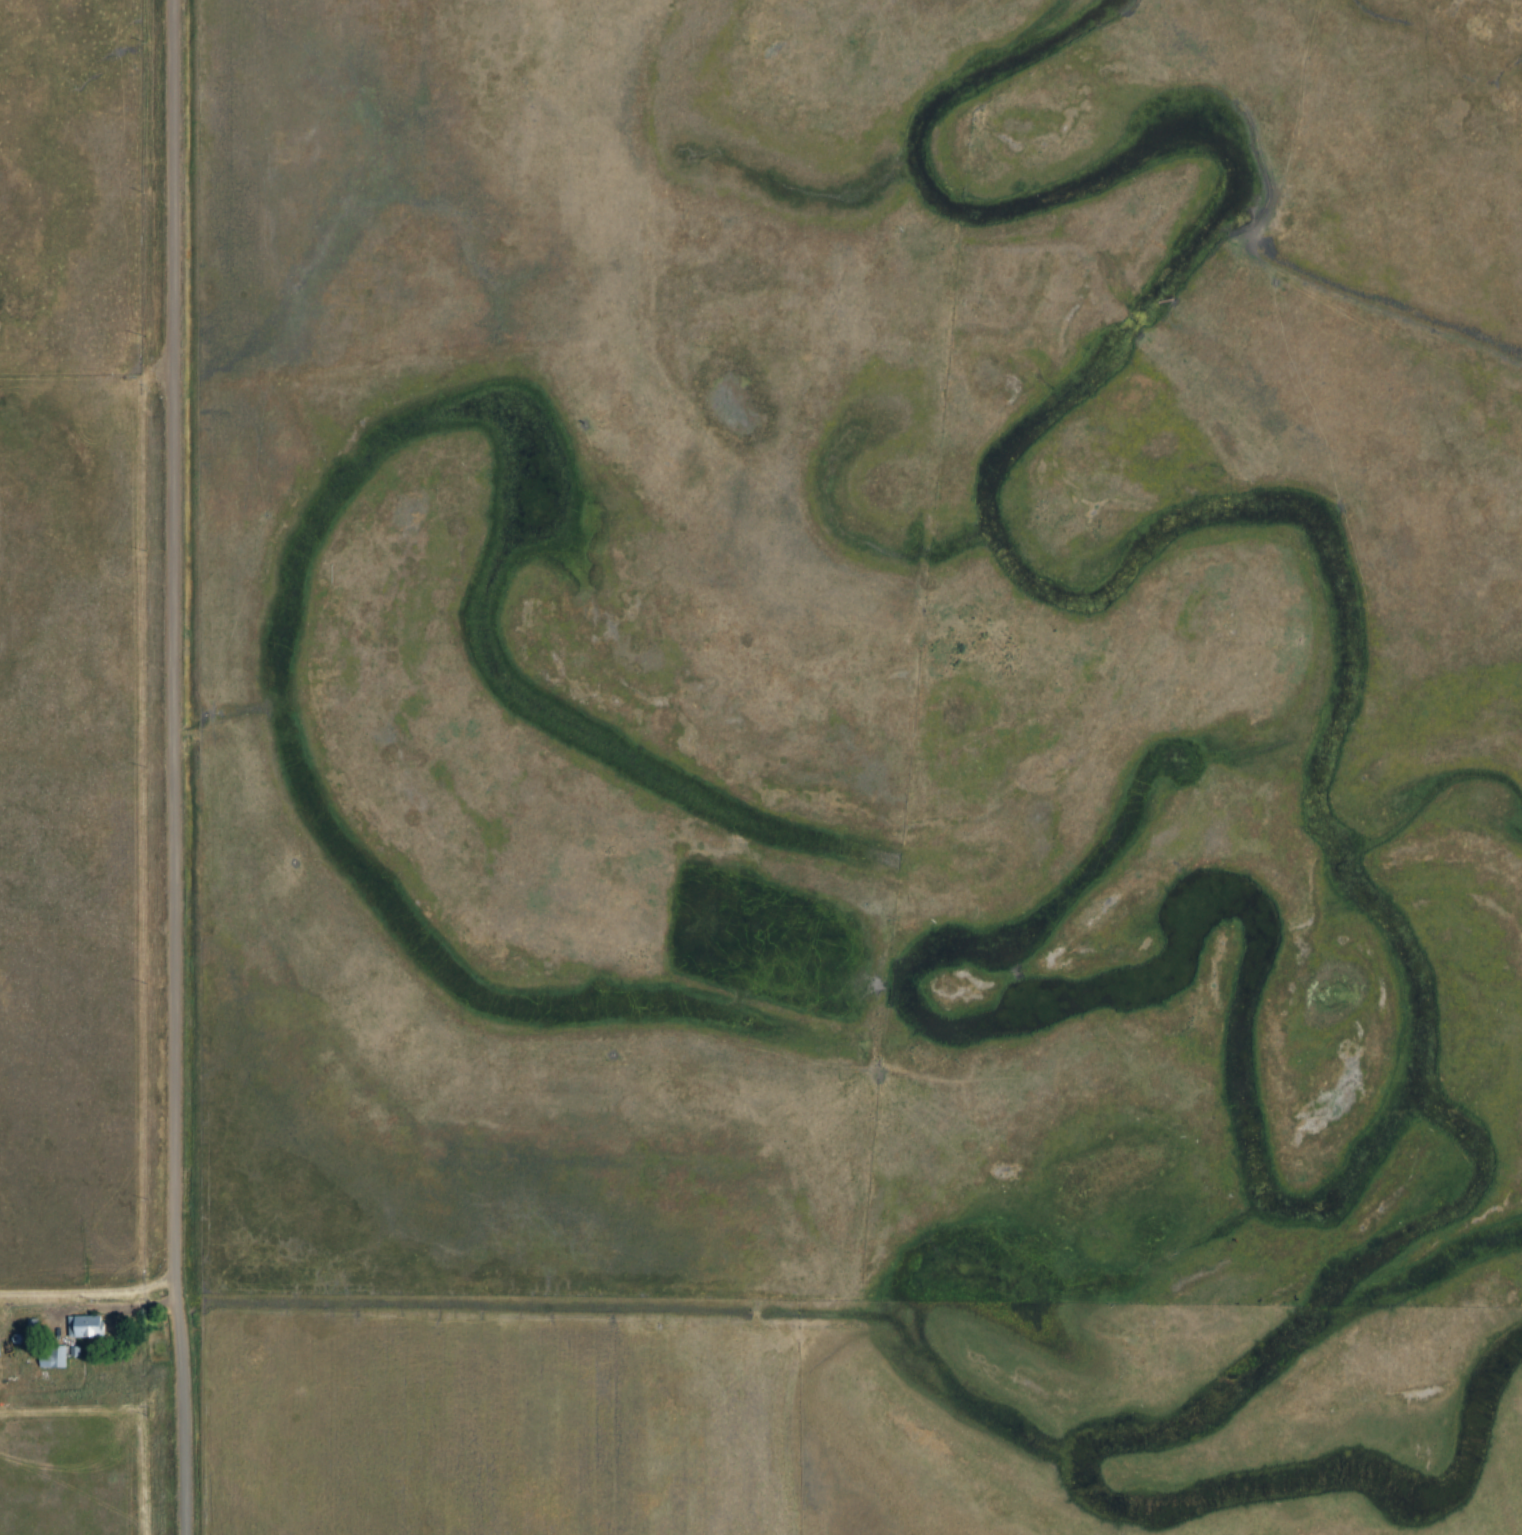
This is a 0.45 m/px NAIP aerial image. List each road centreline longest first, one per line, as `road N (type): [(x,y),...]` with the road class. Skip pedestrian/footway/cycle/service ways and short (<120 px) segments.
road 1 (residential): [(193,1534),(181,1171),(180,0)]
road 2 (track): [(182,1256),(171,1274),(135,1289),(0,1292)]

